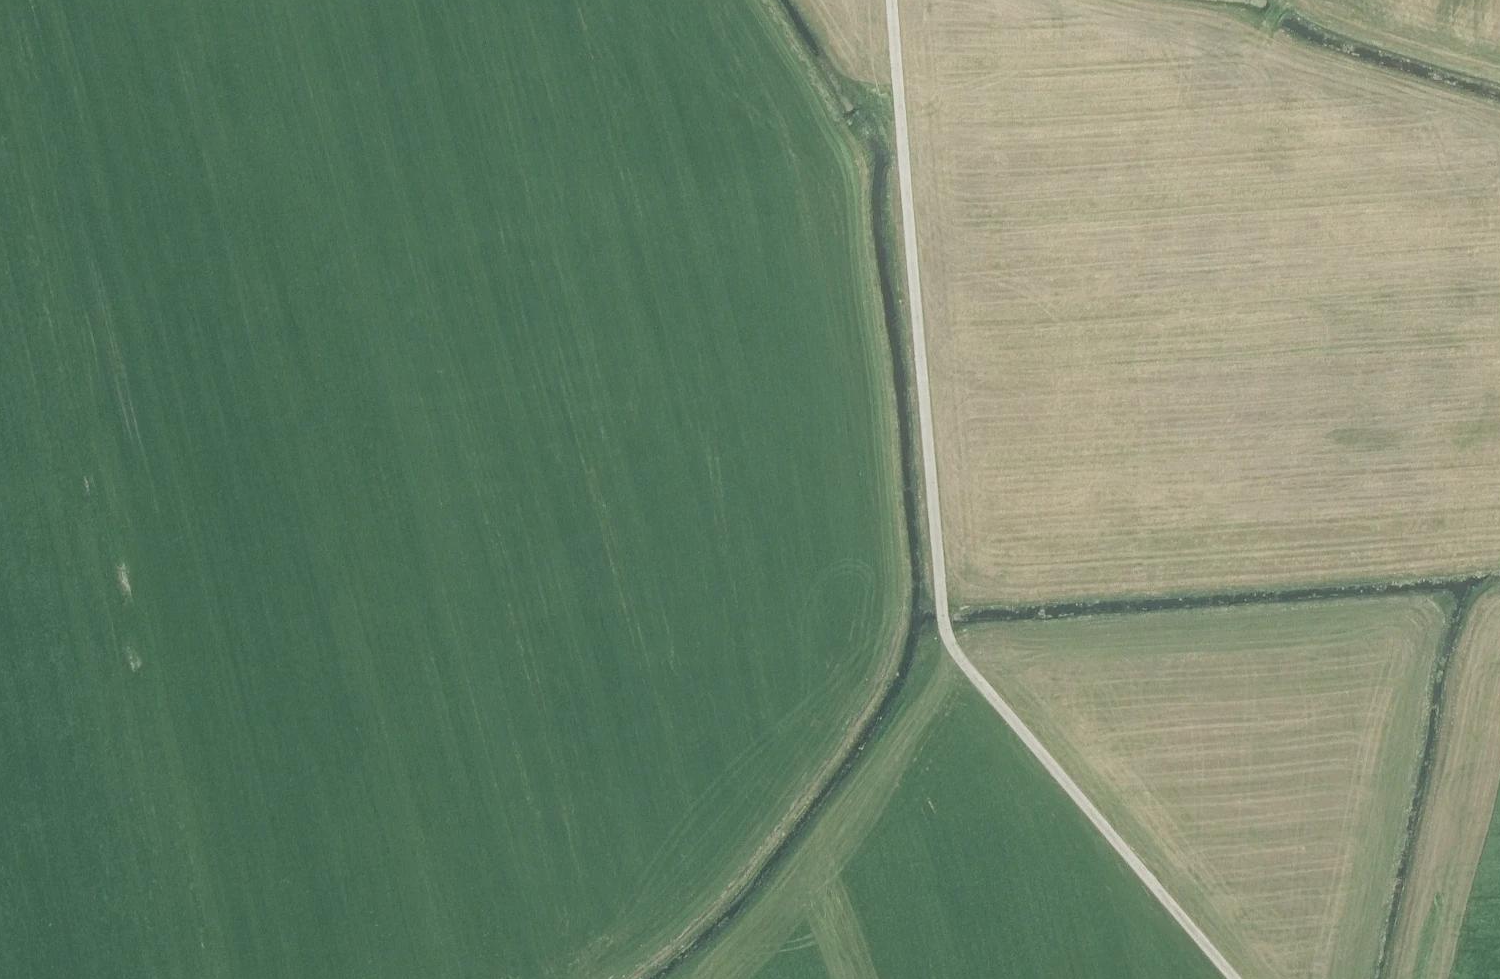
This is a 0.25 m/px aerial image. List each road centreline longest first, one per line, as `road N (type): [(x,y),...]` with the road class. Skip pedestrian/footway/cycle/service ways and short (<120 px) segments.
road 1 (track): [(1235,978),(949,642),(891,0)]

